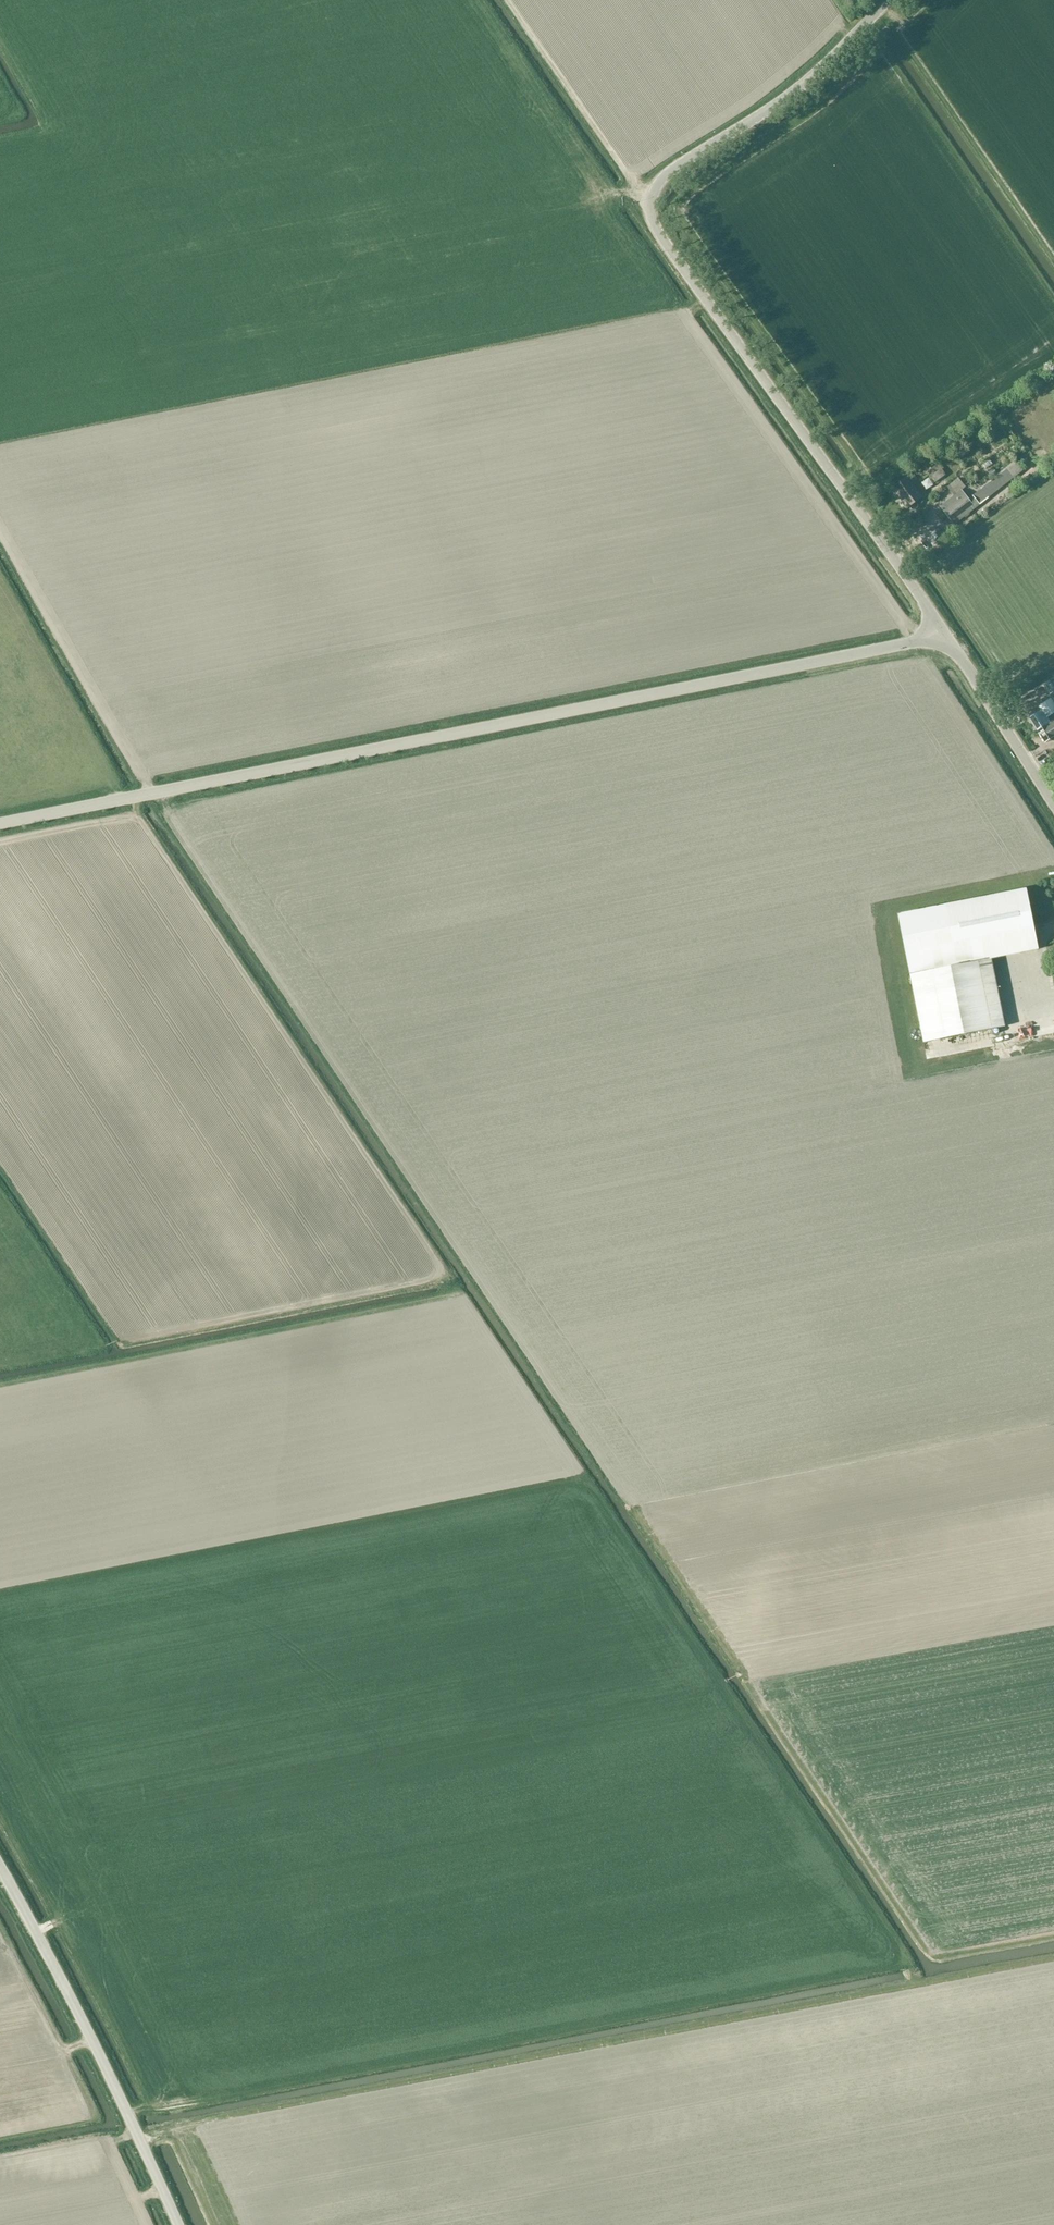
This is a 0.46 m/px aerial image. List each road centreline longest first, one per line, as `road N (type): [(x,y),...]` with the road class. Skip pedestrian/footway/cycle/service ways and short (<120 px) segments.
road 1 (unclassified): [(0,825),(946,637)]
road 2 (tertiary): [(946,637),(655,217),(666,181),(802,85),(887,0)]
road 3 (unclassified): [(179,2224),(127,2103),(0,1869)]
road 4 (tertiary): [(1053,803),(946,637)]

